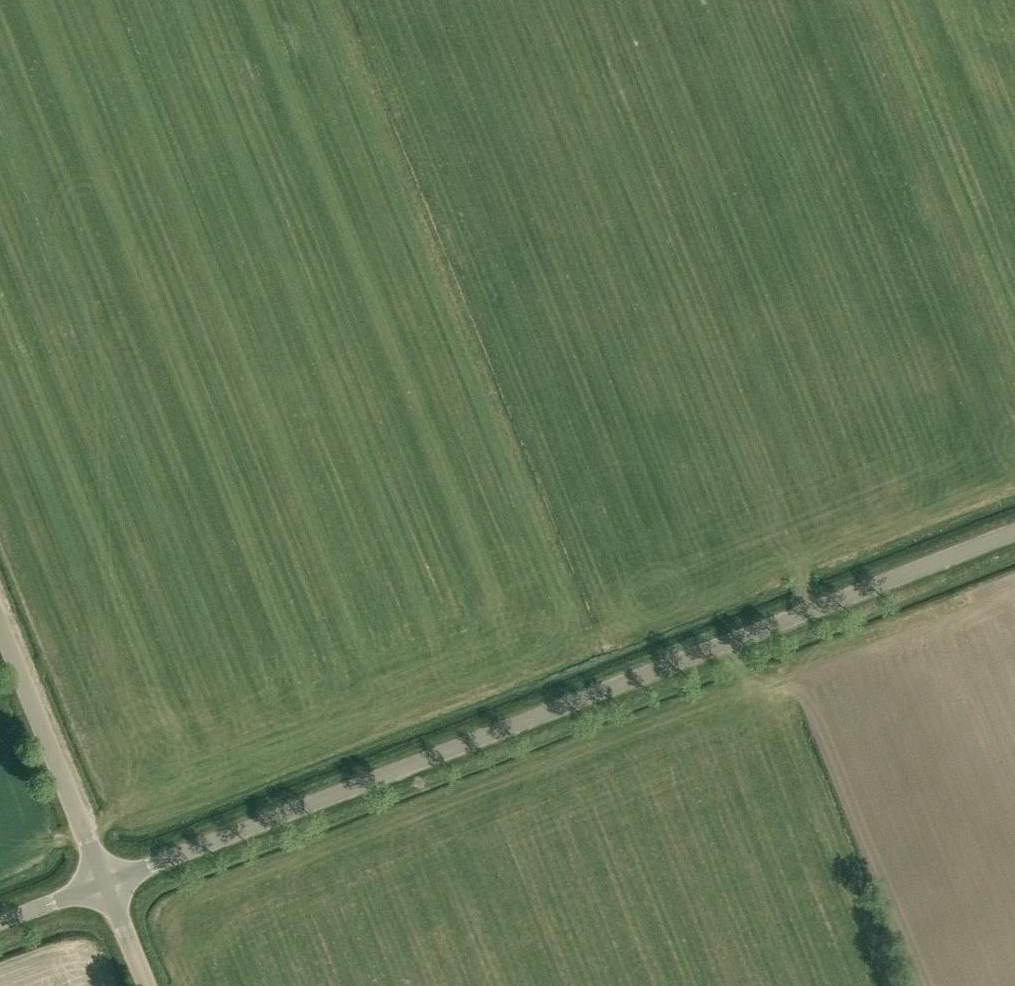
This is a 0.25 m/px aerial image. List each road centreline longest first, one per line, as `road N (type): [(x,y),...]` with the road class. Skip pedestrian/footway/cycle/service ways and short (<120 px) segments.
road 1 (unclassified): [(108,896),(1014,548)]
road 2 (unclassified): [(108,896),(0,628)]

